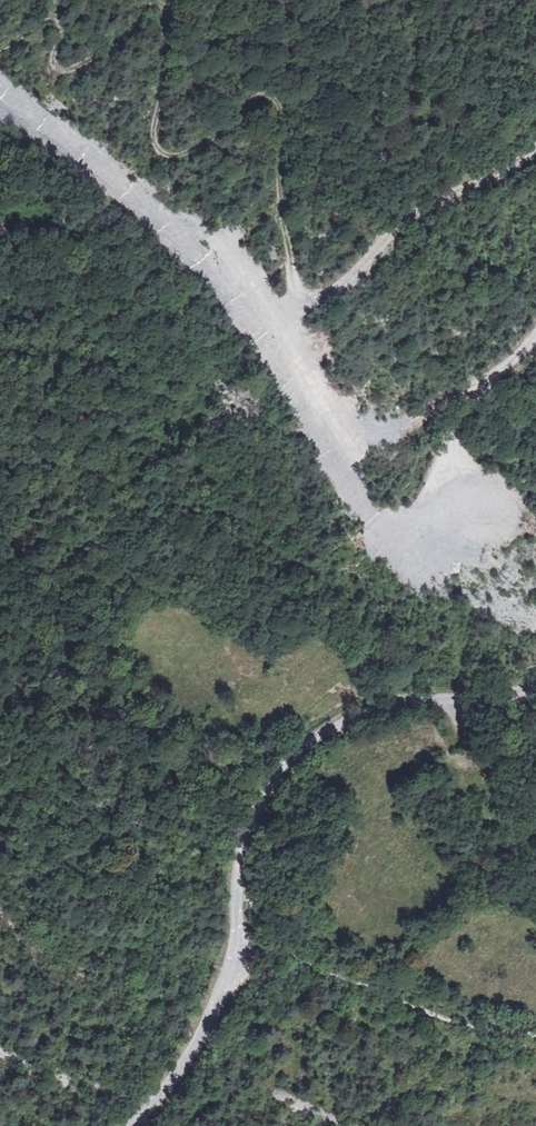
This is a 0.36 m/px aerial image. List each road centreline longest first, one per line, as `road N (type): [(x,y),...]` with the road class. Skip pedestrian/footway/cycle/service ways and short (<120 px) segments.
road 1 (track): [(535,149),(421,208),(349,285),(310,300),(296,289),(282,221),(278,99),(258,95),(186,154),(157,149),(164,0)]
road 2 (track): [(535,681),(410,700),(308,741),(279,772),(247,838),(235,957)]
road 3 (track): [(535,1034),(491,1031),(300,963),(237,882)]
road 4 (track): [(235,957),(192,1049),(132,1125)]
road 5 (track): [(430,492),(470,404),(535,338)]
road 6 (track): [(152,0),(123,37),(87,66),(55,77),(62,29),(55,19)]

